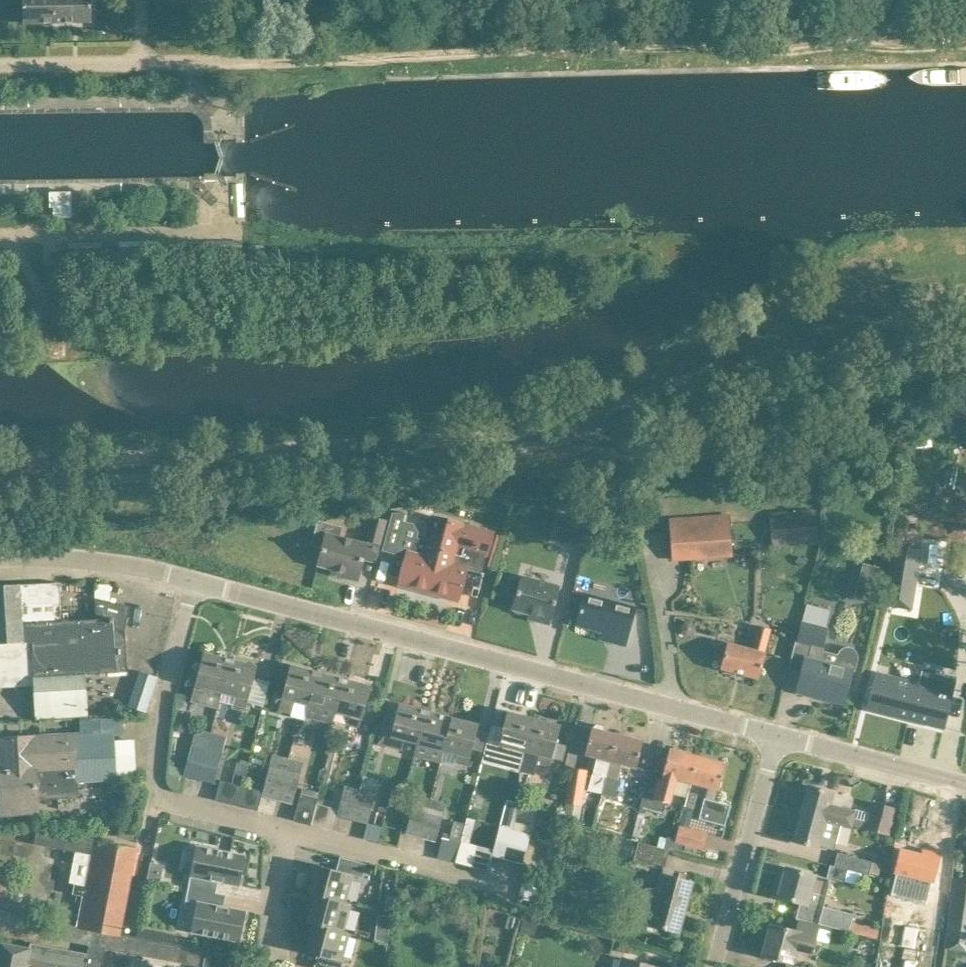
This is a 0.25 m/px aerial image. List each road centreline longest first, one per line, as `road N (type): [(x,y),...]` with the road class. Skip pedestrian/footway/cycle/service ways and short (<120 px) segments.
road 1 (track): [(965,286),(500,434),(0,471)]
road 2 (track): [(259,61),(965,44)]
road 3 (unclassified): [(783,738),(196,585)]
road 4 (residential): [(288,833),(177,804),(160,788),(158,763),(196,585)]
road 5 (unclassified): [(259,61),(0,66)]
road 6 (residential): [(719,966),(783,738)]
road 7 (residential): [(512,885),(288,833)]
road 8 (unclassified): [(196,585),(83,556),(0,558)]
road 9 (unclassified): [(965,789),(783,738)]
road 10 (residential): [(288,833),(276,955)]

